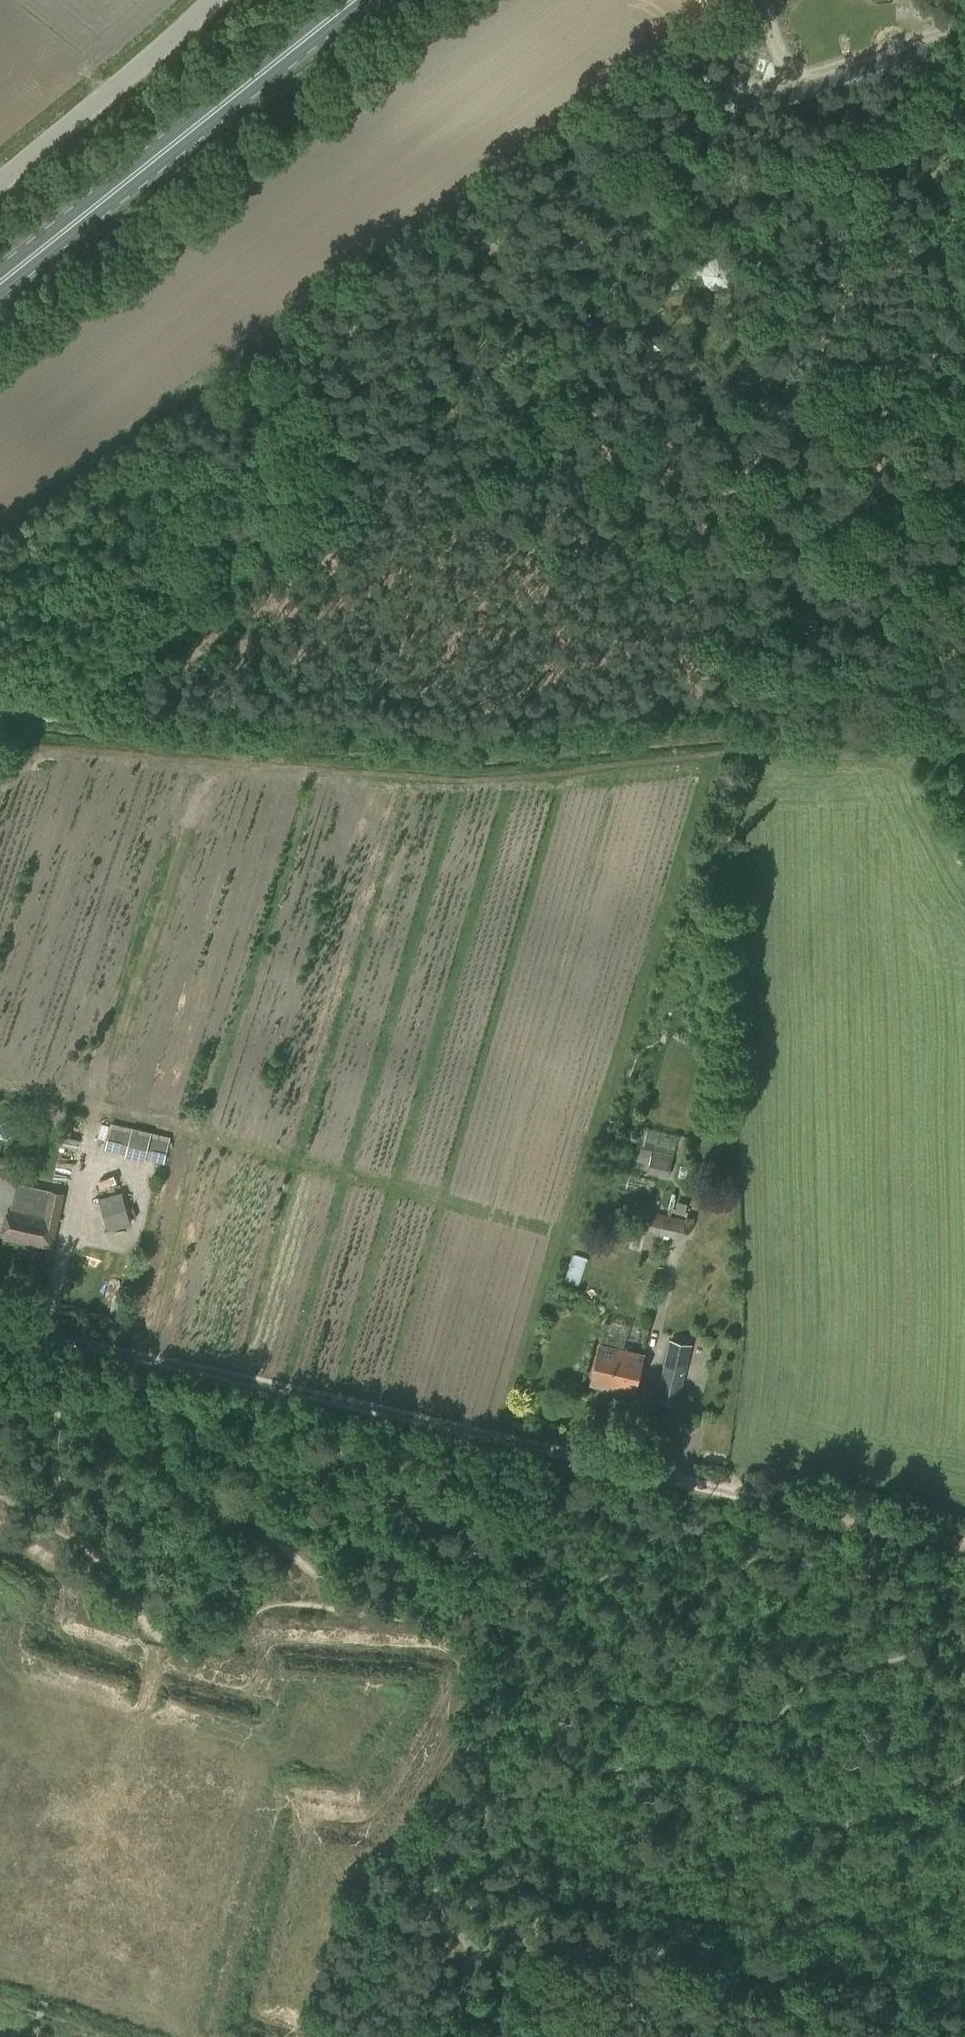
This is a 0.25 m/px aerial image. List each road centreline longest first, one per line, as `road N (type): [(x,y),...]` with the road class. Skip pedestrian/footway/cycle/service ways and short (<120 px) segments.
road 1 (unclassified): [(723,1488),(0,1325)]
road 2 (primary): [(0,278),(348,0)]
road 3 (unclassified): [(0,184),(215,0)]
road 4 (track): [(964,1545),(723,1488)]

